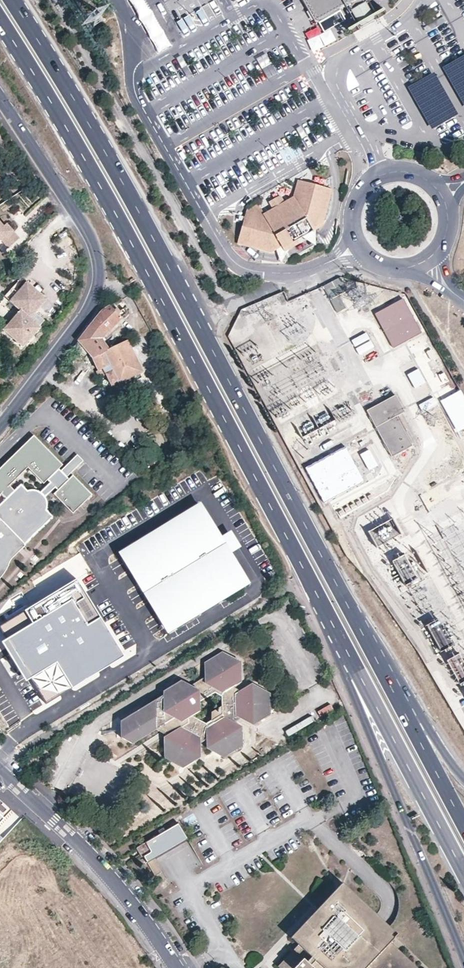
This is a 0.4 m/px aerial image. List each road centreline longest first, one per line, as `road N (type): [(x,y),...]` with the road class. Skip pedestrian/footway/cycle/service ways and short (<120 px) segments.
road 1 (primary): [(373,651),(197,309),(17,0)]
road 2 (primary): [(0,24),(241,440),(327,618)]
road 3 (primary): [(327,618),(463,959)]
road 4 (primary): [(327,618),(463,875)]
road 5 (residential): [(0,769),(104,869),(179,967)]
road 6 (residential): [(98,284),(91,239),(0,101)]
road 7 (tertiary): [(429,178),(382,172),(353,202),(358,246),(381,264),(412,266)]
road 8 (primary): [(463,817),(373,651)]
road 9 (residential): [(0,425),(90,310),(98,284)]
road 10 (primary): [(463,783),(373,651)]

